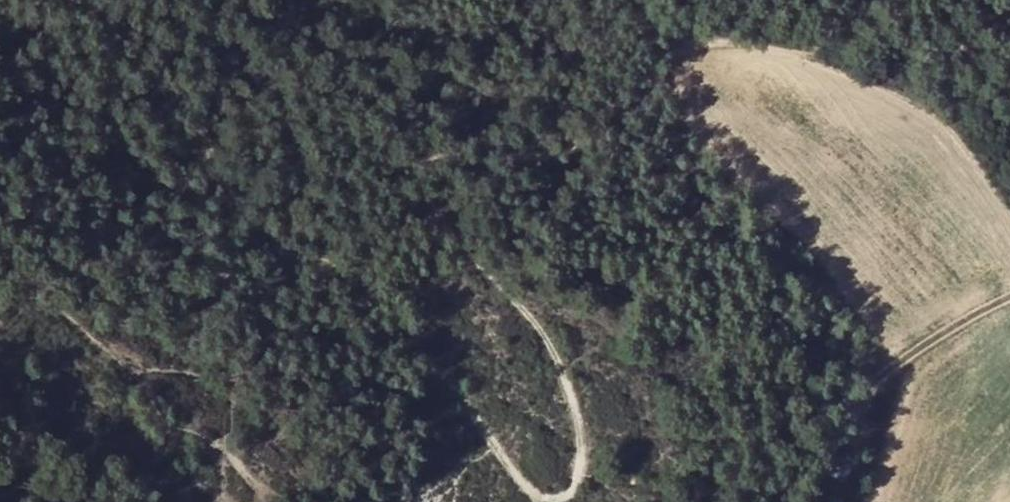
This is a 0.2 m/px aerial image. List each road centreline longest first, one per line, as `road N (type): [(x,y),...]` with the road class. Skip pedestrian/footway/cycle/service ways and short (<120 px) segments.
road 1 (track): [(937,0),(922,10),(881,2),(844,11),(809,53),(707,44),(675,51),(579,142),(531,160),(445,156),(423,166),(420,190),(541,336),(578,416),(581,466),(567,499),(551,501)]
road 2 (track): [(544,501),(513,476),(394,309),(243,204),(210,168),(196,112),(78,0)]
road 3 (track): [(1009,297),(940,335),(866,390),(801,501)]

